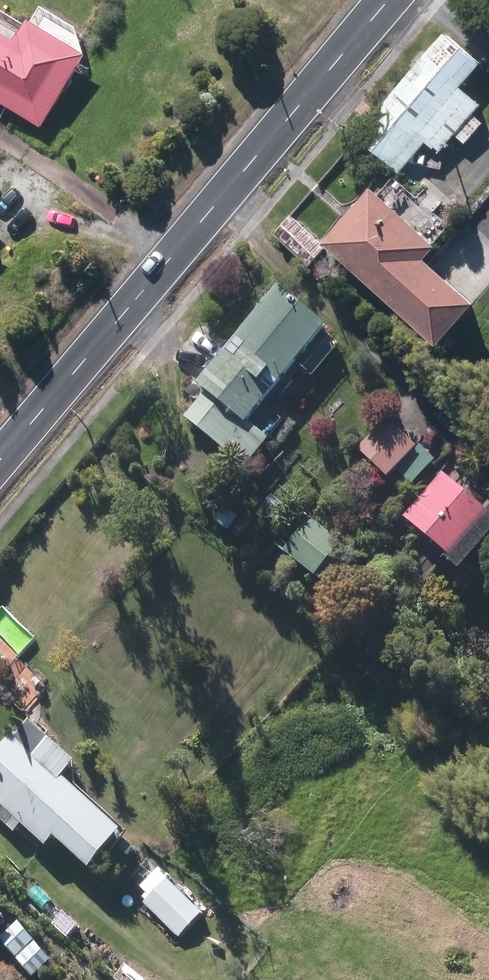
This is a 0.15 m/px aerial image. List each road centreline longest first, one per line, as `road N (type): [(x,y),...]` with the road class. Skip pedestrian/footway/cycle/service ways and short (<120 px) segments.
road 1 (secondary): [(388,0),(0,456)]

